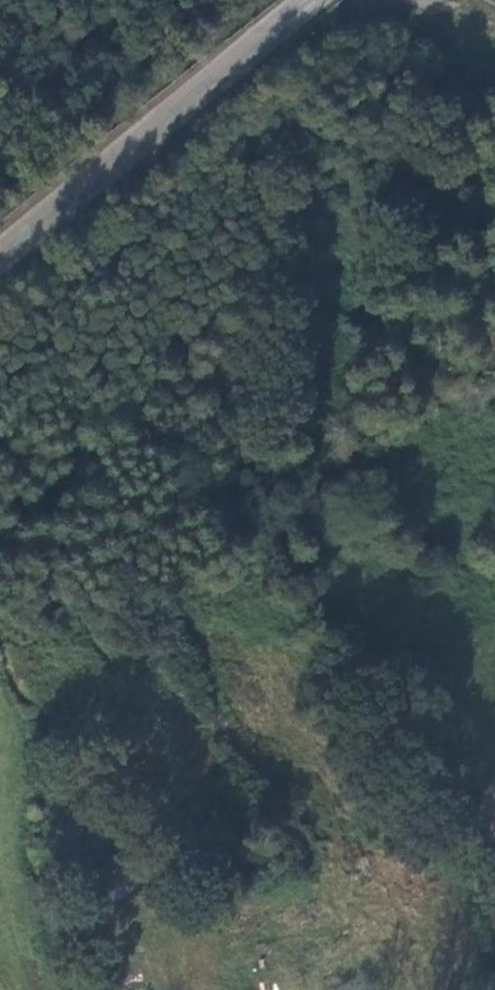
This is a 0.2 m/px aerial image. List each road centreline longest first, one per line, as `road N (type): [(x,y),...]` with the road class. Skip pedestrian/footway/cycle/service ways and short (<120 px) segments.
road 1 (tertiary): [(0,256),(311,0)]

